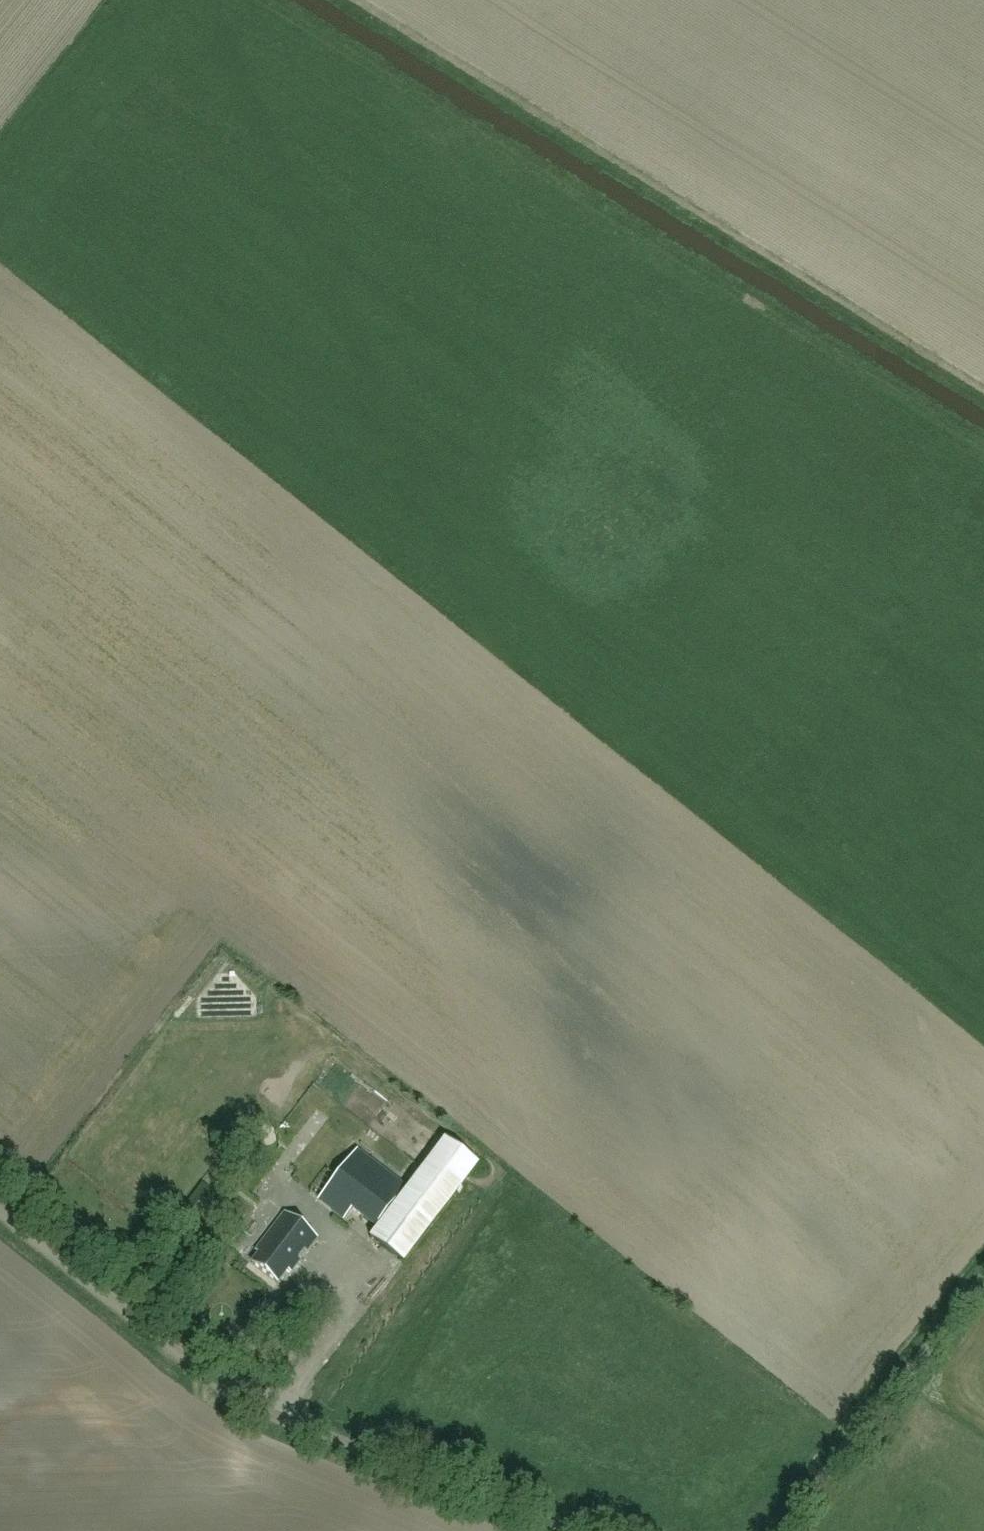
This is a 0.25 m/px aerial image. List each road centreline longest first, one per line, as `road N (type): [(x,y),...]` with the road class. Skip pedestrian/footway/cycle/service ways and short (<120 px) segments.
road 1 (unclassified): [(575,1530),(261,1410),(0,1207)]
road 2 (unclassified): [(779,1530),(983,1279)]

